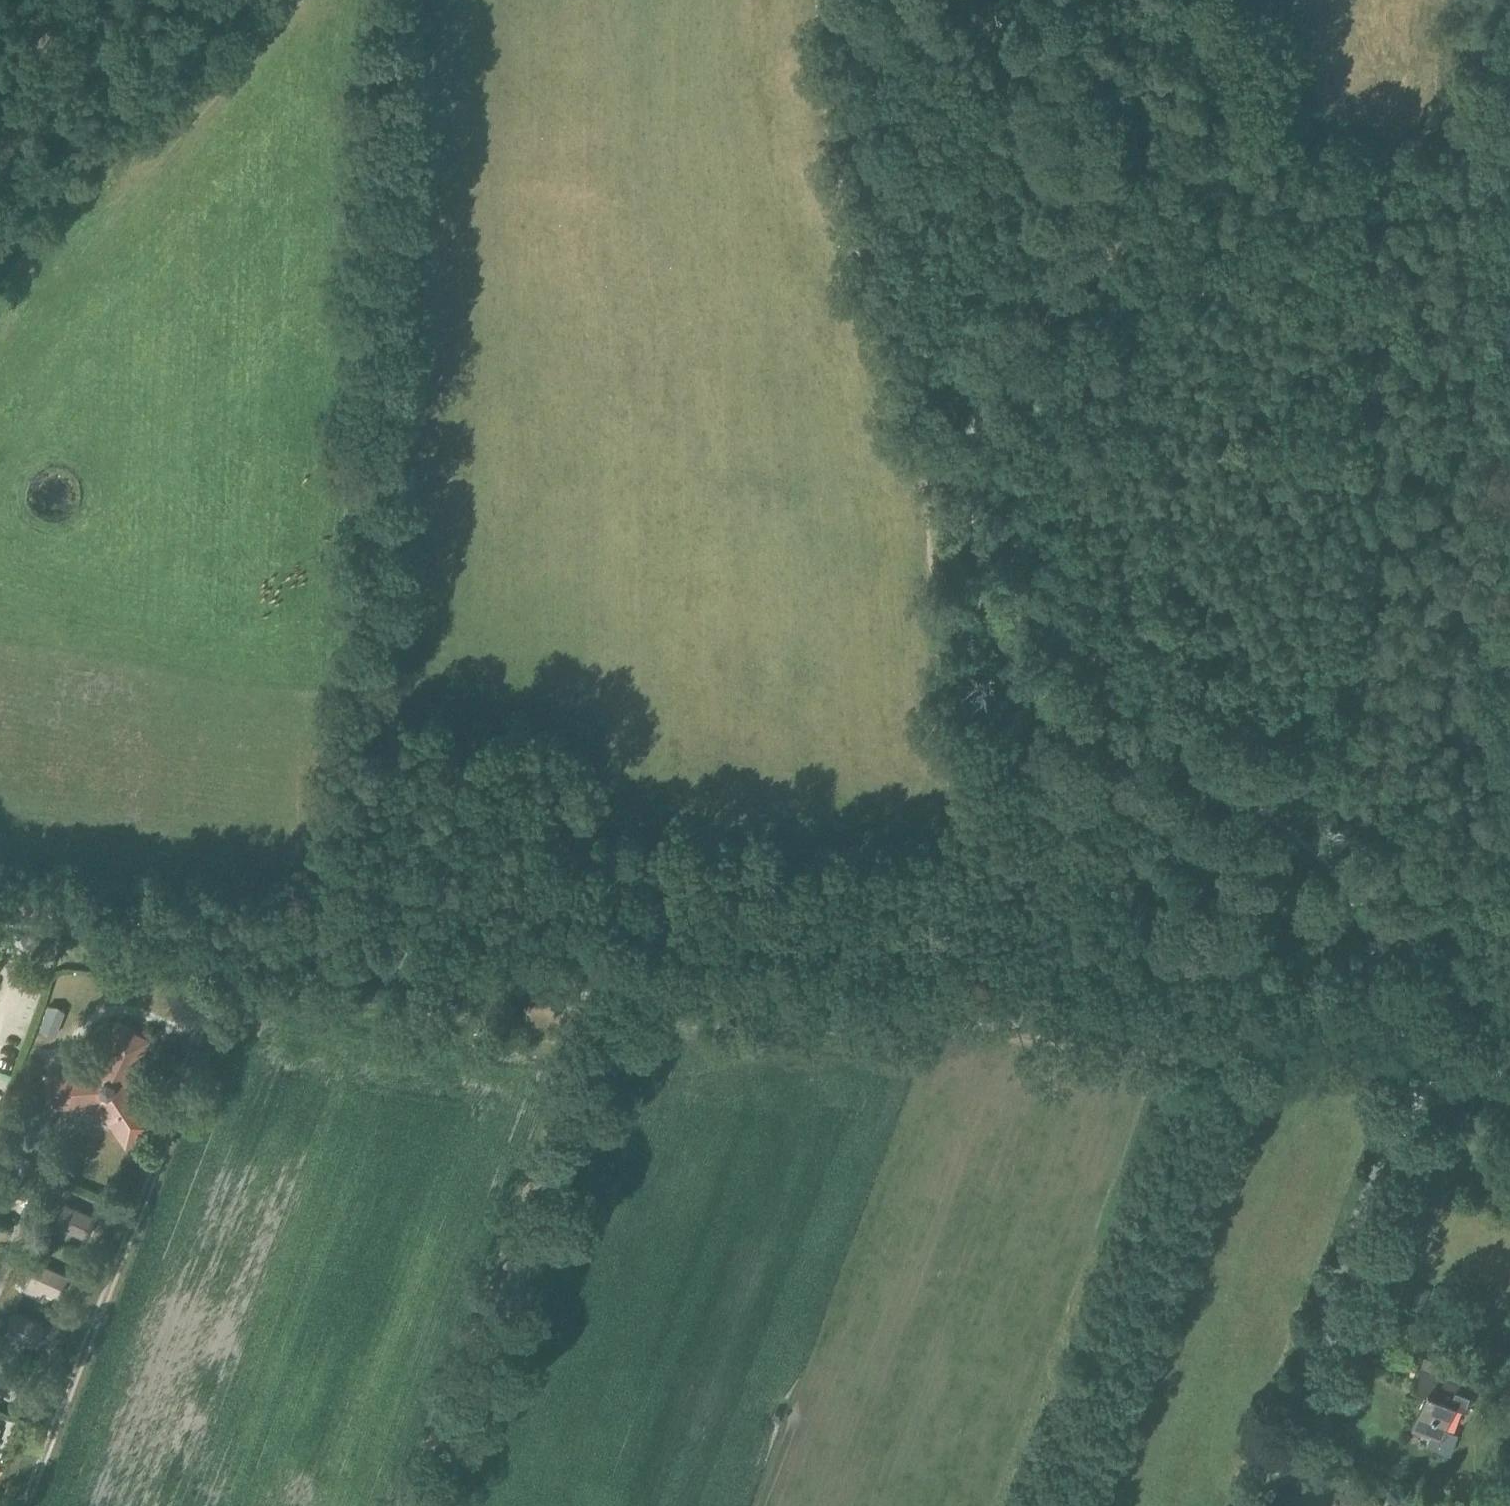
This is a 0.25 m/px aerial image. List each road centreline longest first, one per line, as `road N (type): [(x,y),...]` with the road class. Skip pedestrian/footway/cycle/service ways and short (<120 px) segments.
road 1 (unclassified): [(1415,1065),(0,923)]
road 2 (track): [(1376,1060),(1387,1012),(1352,866),(1149,743),(1043,661),(984,575),(978,515),(989,438),(1102,247),(1115,168),(1097,103),(1002,0)]
road 3 (residential): [(1251,1505),(1415,1065)]

